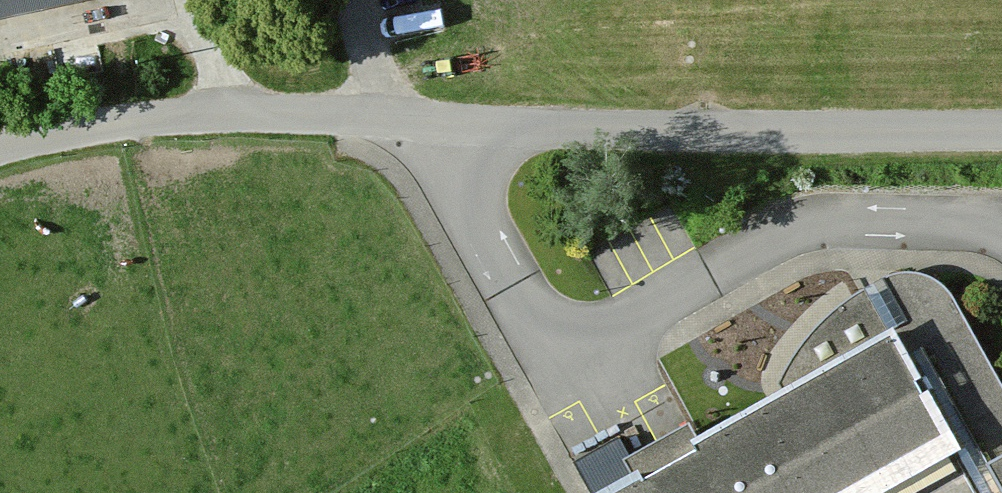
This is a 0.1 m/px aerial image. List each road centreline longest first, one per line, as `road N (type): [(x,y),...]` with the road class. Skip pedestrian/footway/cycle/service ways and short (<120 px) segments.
road 1 (residential): [(420,122),(522,304),(567,336),(612,328),(792,228),(846,220),(1001,229)]
road 2 (residential): [(1001,123),(420,122)]
road 3 (residential): [(420,122),(170,116),(0,149)]

